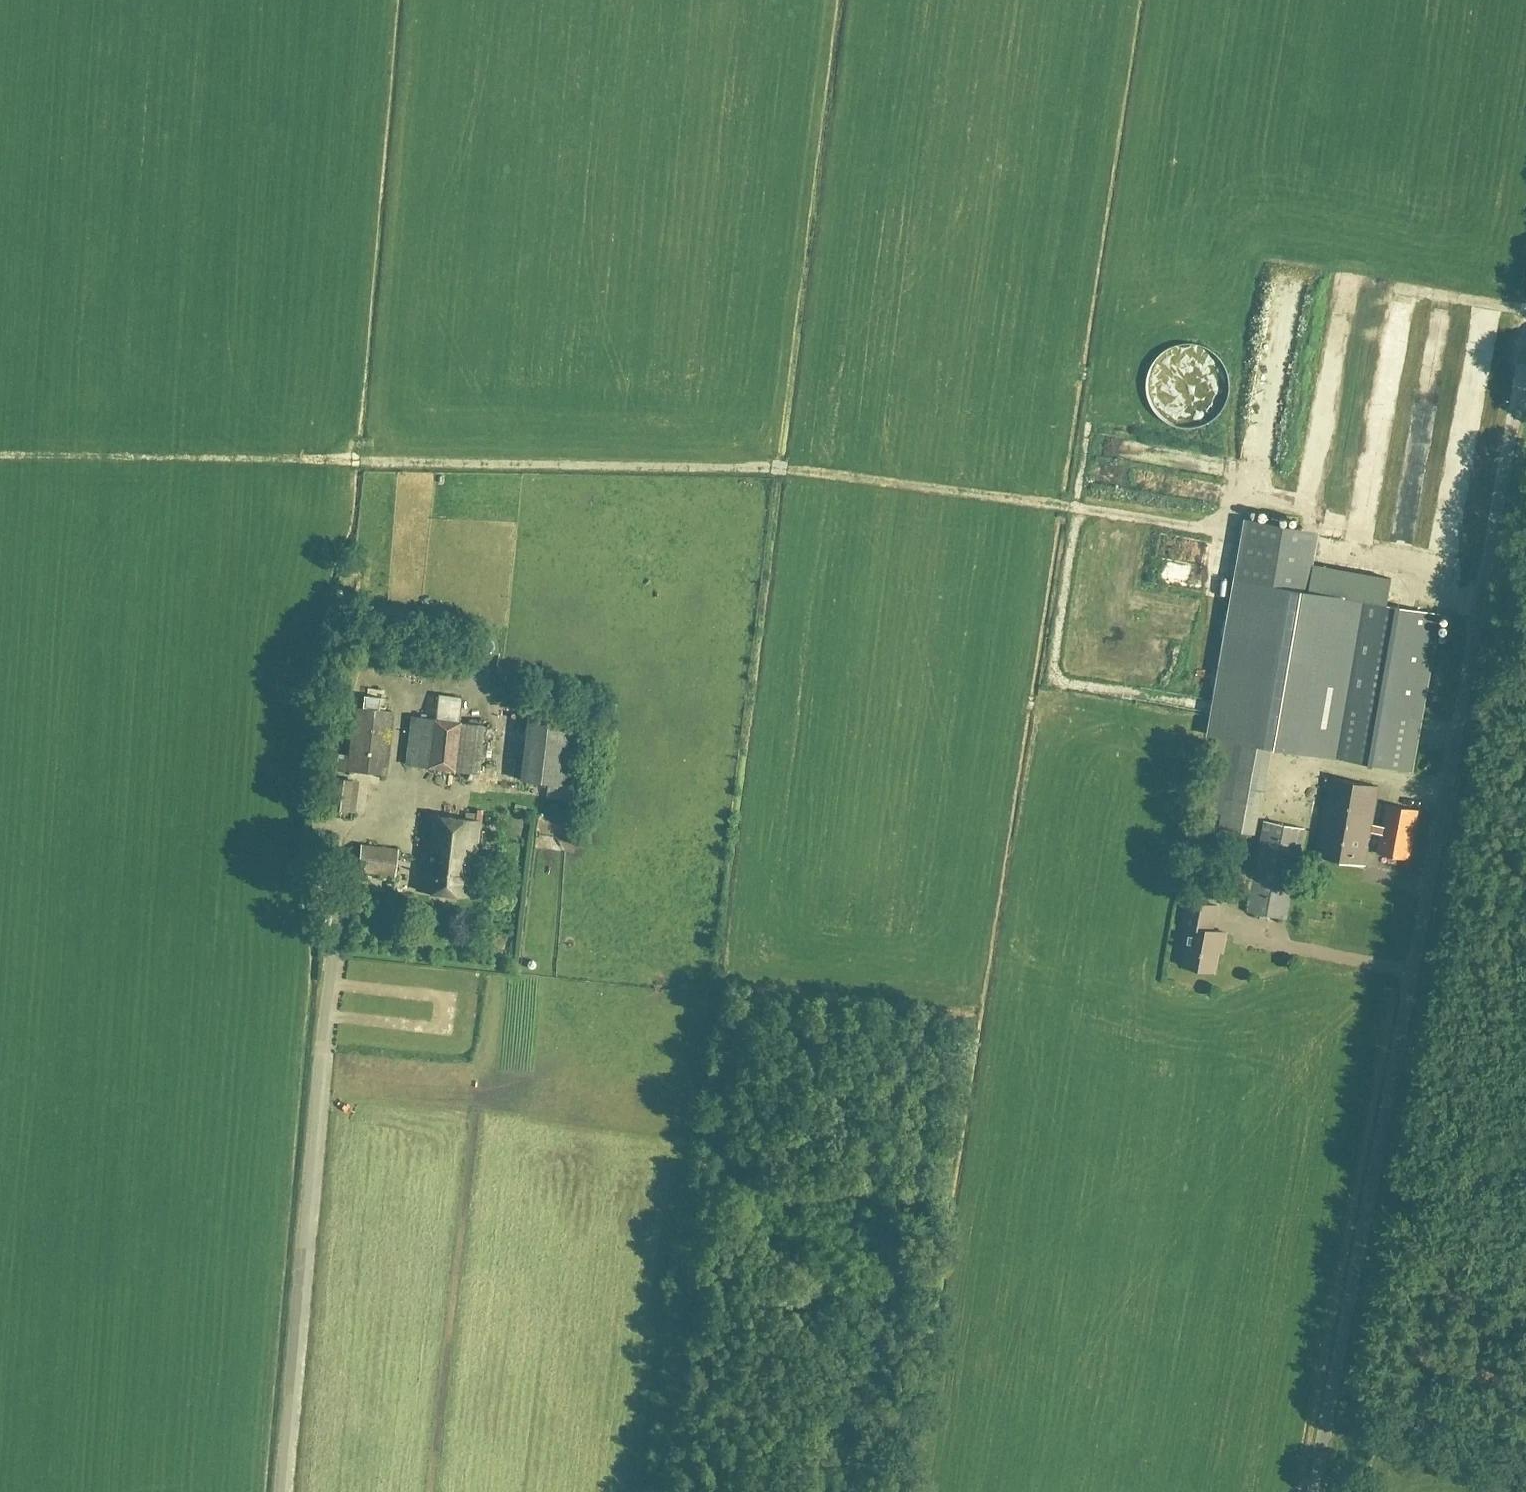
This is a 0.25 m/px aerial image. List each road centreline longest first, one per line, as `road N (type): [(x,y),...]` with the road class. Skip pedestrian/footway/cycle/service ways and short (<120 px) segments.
road 1 (unclassified): [(1319,1491),(1525,415)]

